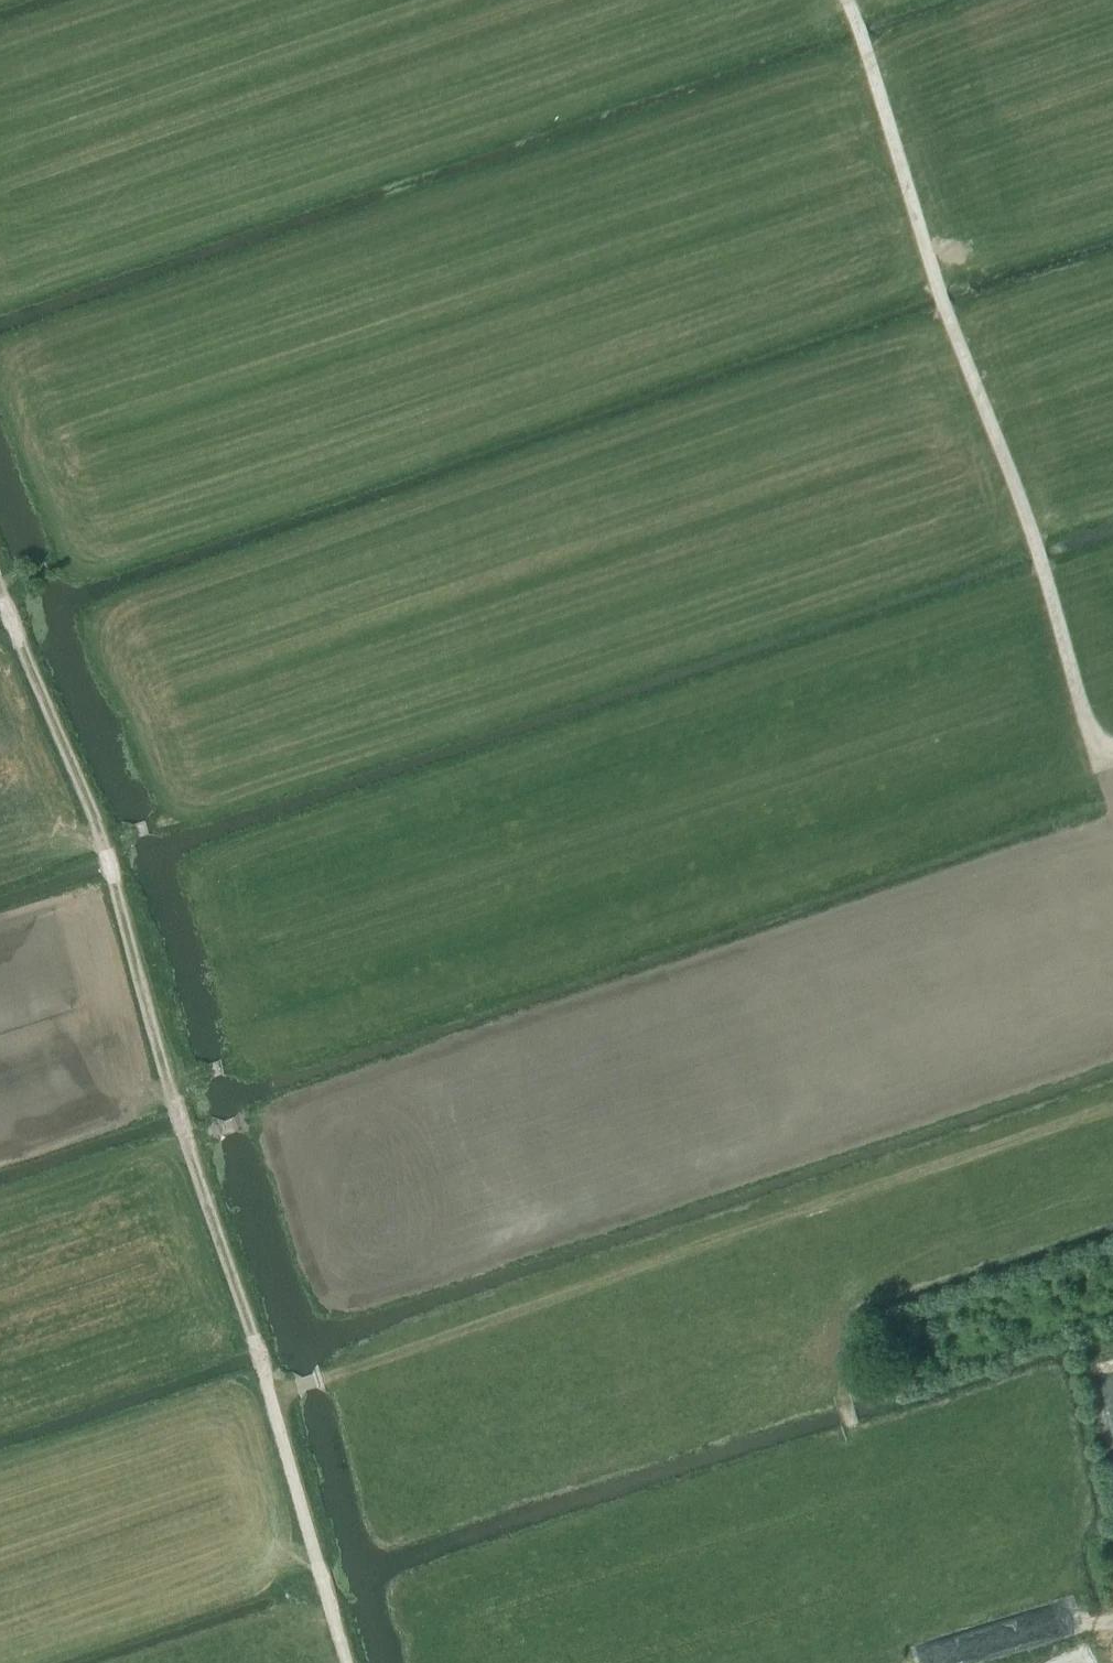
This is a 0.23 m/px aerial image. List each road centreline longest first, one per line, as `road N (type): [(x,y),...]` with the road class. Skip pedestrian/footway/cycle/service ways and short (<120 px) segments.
road 1 (track): [(0,586),(106,844),(151,1026),(347,1662)]
road 2 (track): [(1112,761),(1092,741),(1022,508),(928,270),(845,0)]
road 3 (track): [(234,1068),(119,1097),(58,1134),(0,1154)]

